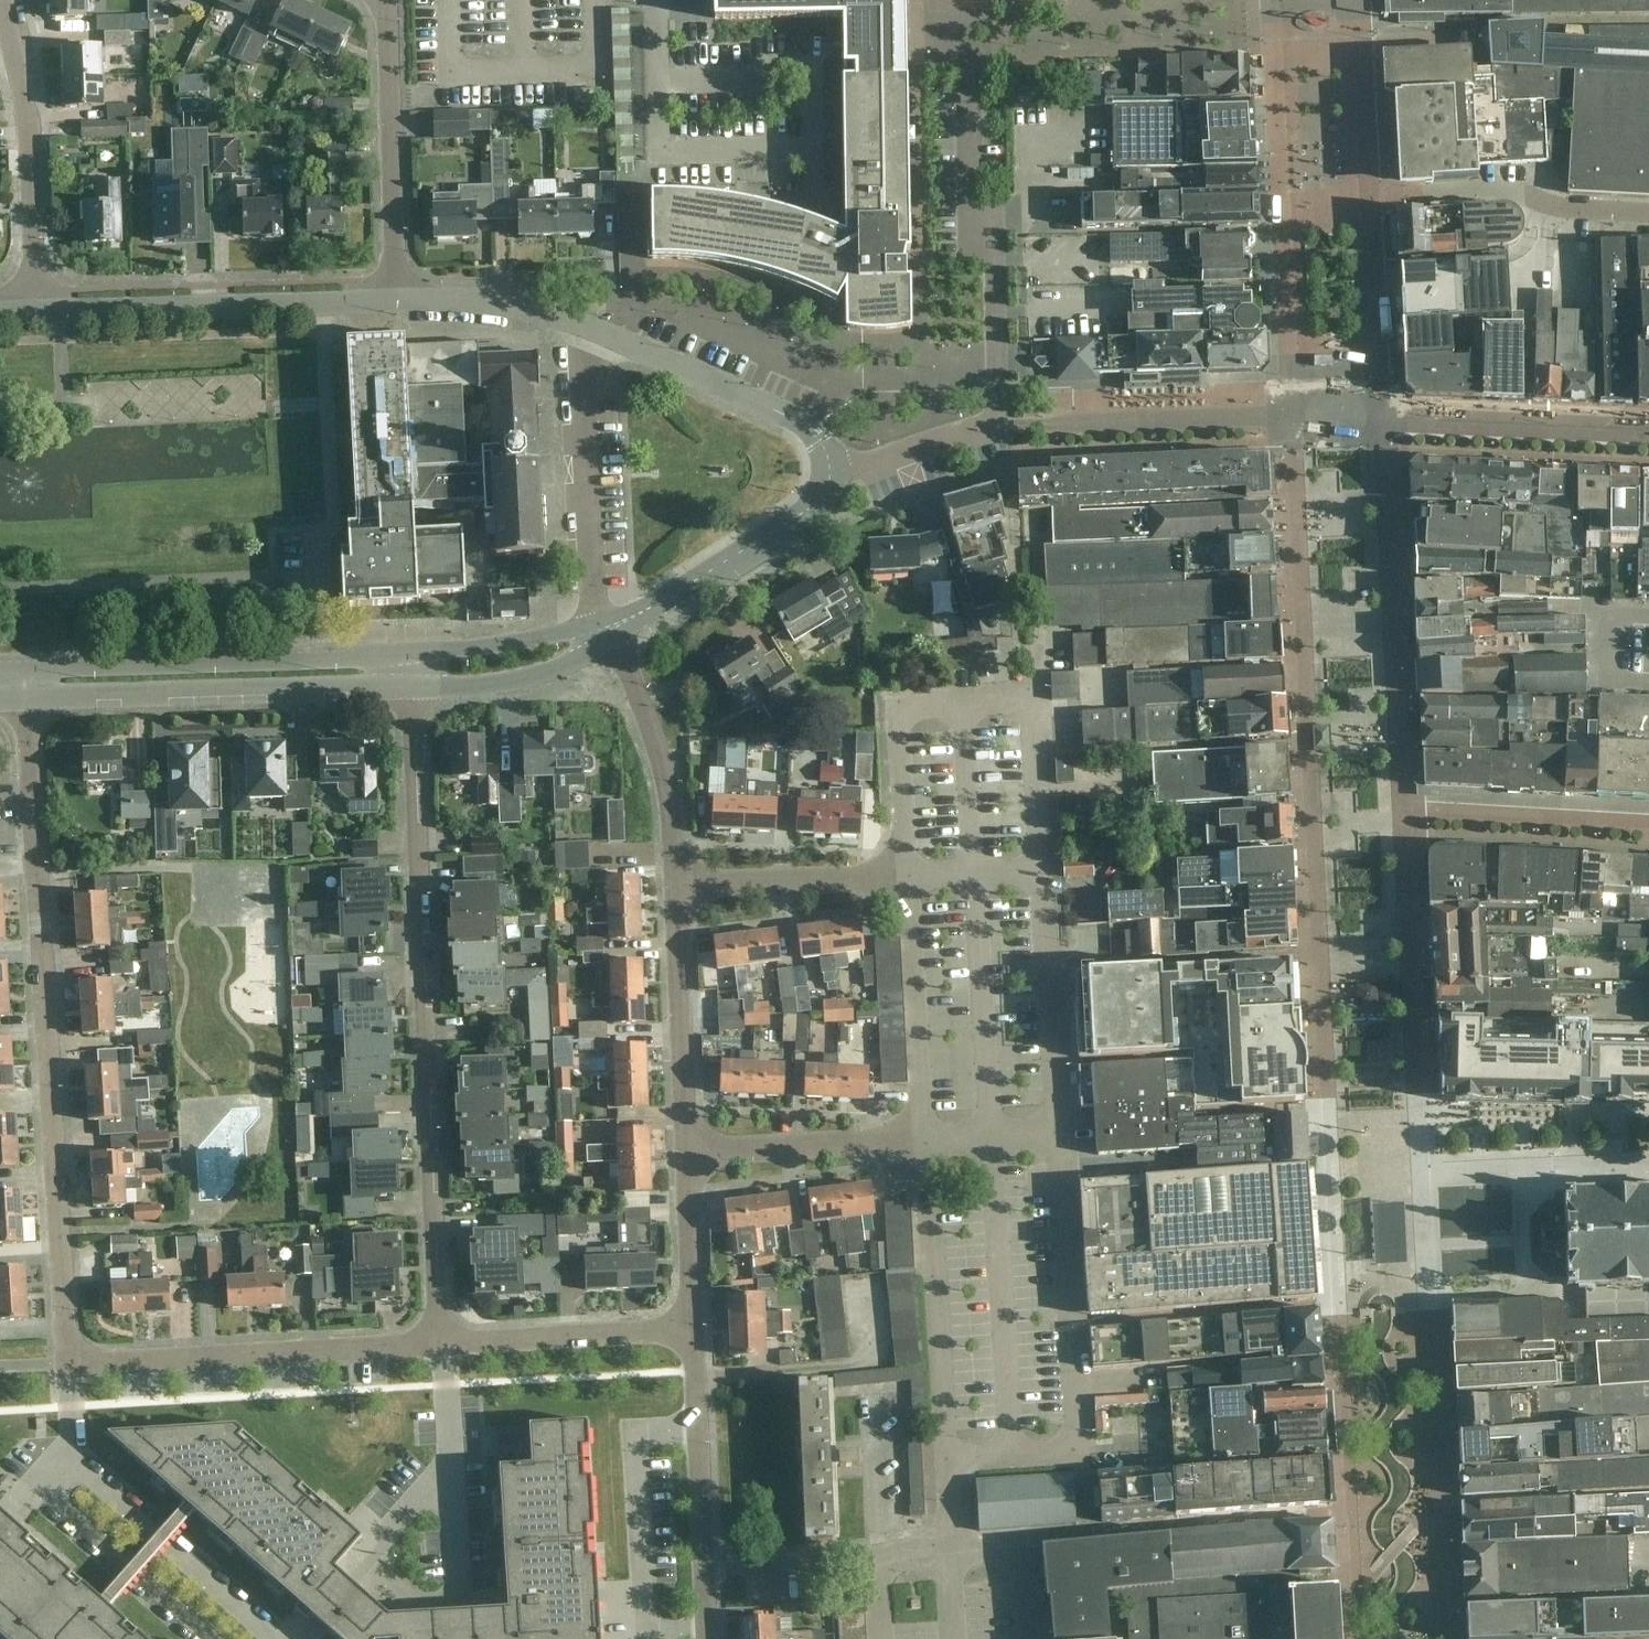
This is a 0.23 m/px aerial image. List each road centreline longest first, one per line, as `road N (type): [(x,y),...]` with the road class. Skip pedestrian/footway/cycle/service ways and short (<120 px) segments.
road 1 (residential): [(68,1364),(30,700)]
road 2 (residential): [(437,1345),(409,688)]
road 3 (residential): [(830,472),(999,426),(994,233),(972,200),(967,74)]
road 4 (residential): [(1042,873),(1032,700),(917,702),(896,717),(907,878)]
road 5 (residential): [(947,1459),(1075,1450),(1056,1126)]
road 6 (unclassified): [(30,700),(409,688)]
road 7 (residential): [(68,1364),(437,1345)]
road 8 (residential): [(329,658),(320,545),(332,516),(321,300)]
road 9 (residential): [(922,1138),(947,1459)]
road 10 (residential): [(32,310),(29,134),(0,0)]
road 11 (residential): [(577,327),(587,577),(612,633)]
road 12 (unclassified): [(830,472),(820,441),(788,417),(577,327)]
road 13 (unclassified): [(329,658),(28,669)]
road 14 (residential): [(399,300),(387,0)]
road 15 (unclassified): [(32,310),(321,300)]
road 16 (unclassified): [(612,633),(809,510),(825,494),(830,472)]
road 17 (residential): [(689,1154),(675,886)]
road 18 (residential): [(675,886),(669,791),(612,633)]
road 19 (residential): [(907,878),(922,1138)]
road 20 (residential): [(437,1345),(696,1331)]
road 21 (residential): [(1056,1126),(1042,873)]
road 22 (residential): [(704,1568),(696,1331)]
road 23 (residential): [(689,1154),(922,1138)]
road 24 (residential): [(675,886),(907,878)]
road 25 (unclassified): [(409,688),(550,672),(595,638)]
road 26 (unclassified): [(595,638),(562,633),(407,652)]
road 27 (unclassified): [(577,327),(484,303),(399,300)]
road 28 (residential): [(696,1331),(689,1154)]
road 29 (residential): [(704,1568),(880,1558)]
road 30 (residential): [(876,1406),(880,1558)]
road 31 (residential): [(907,878),(1042,873)]
road 32 (residential): [(922,1138),(1056,1126)]

